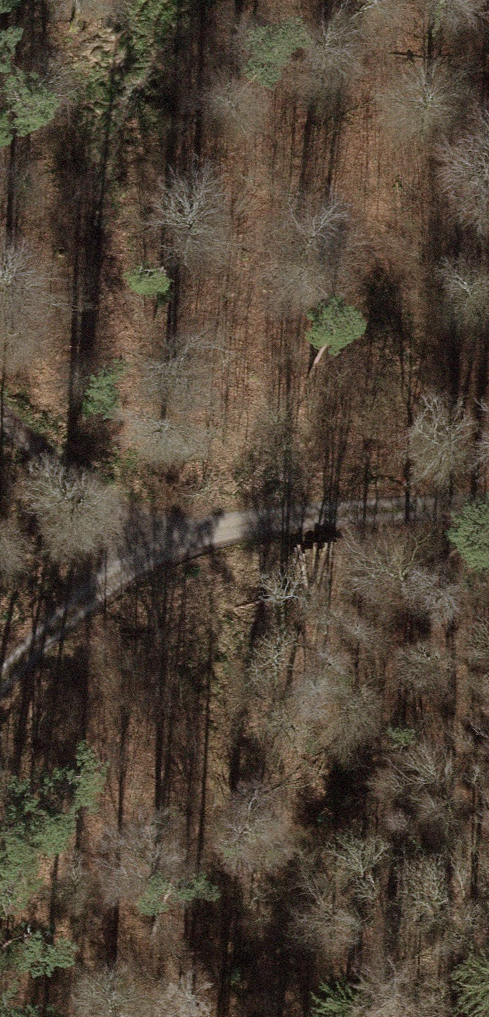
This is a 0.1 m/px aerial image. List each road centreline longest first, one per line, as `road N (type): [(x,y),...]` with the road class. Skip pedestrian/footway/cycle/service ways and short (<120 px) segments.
road 1 (track): [(168,532),(355,503),(488,500)]
road 2 (track): [(0,681),(168,532)]
road 3 (track): [(168,532),(0,424)]

